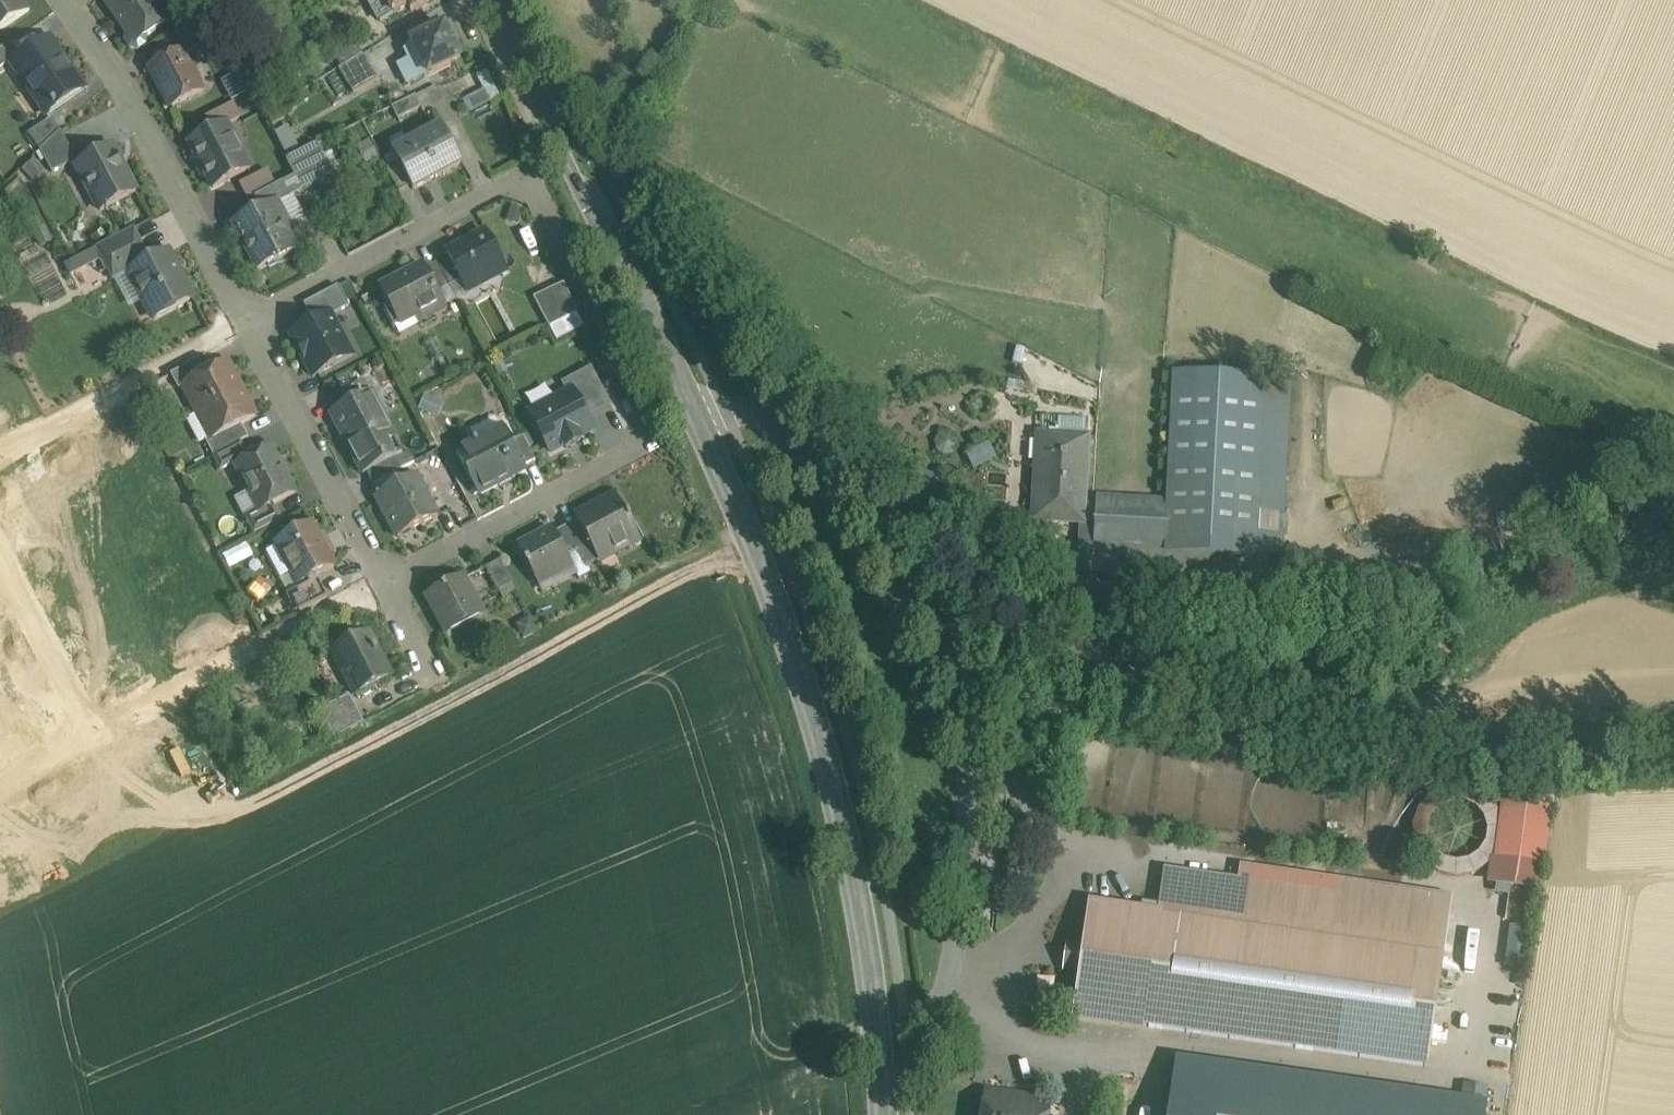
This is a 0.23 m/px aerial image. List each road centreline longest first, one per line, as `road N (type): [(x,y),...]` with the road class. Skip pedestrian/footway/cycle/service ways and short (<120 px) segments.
road 1 (residential): [(253,321),(528,173),(646,430),(634,449),(385,581)]
road 2 (secondary): [(692,407),(769,580),(825,753),(880,1011),(885,1114)]
road 3 (unclassified): [(692,407),(721,402),(800,441),(924,612),(971,754),(952,990)]
road 4 (secondary): [(498,0),(557,143),(628,268),(692,407)]
road 5 (residential): [(72,0),(143,110),(253,321)]
road 6 (residential): [(94,735),(385,581)]
road 7 (residential): [(253,321),(385,581)]
road 8 (residential): [(253,321),(0,453)]
road 9 (residential): [(0,556),(94,735)]

